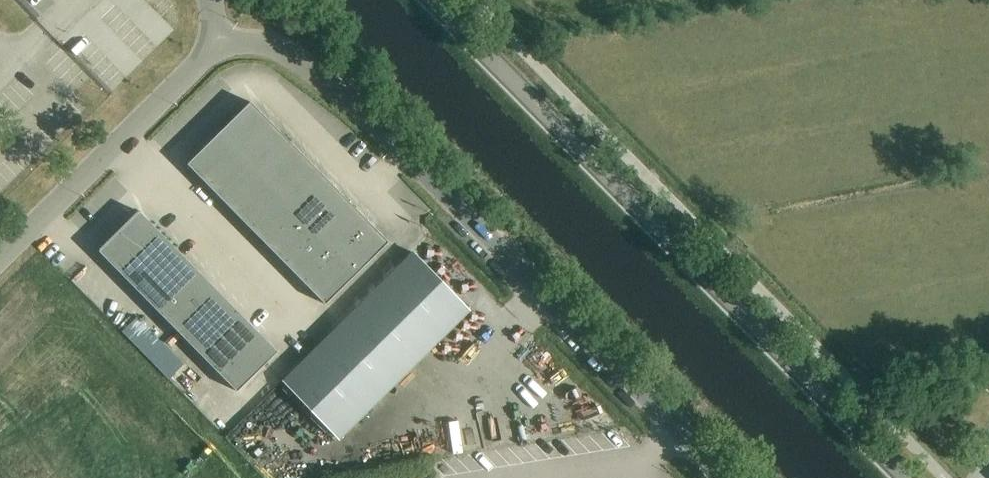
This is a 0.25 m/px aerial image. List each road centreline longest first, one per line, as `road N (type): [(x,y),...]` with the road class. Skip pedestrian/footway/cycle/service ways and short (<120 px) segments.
road 1 (unclassified): [(723,477),(326,80),(268,44),(224,40)]
road 2 (secondary): [(904,477),(430,0)]
road 3 (unclassified): [(0,261),(224,40)]

